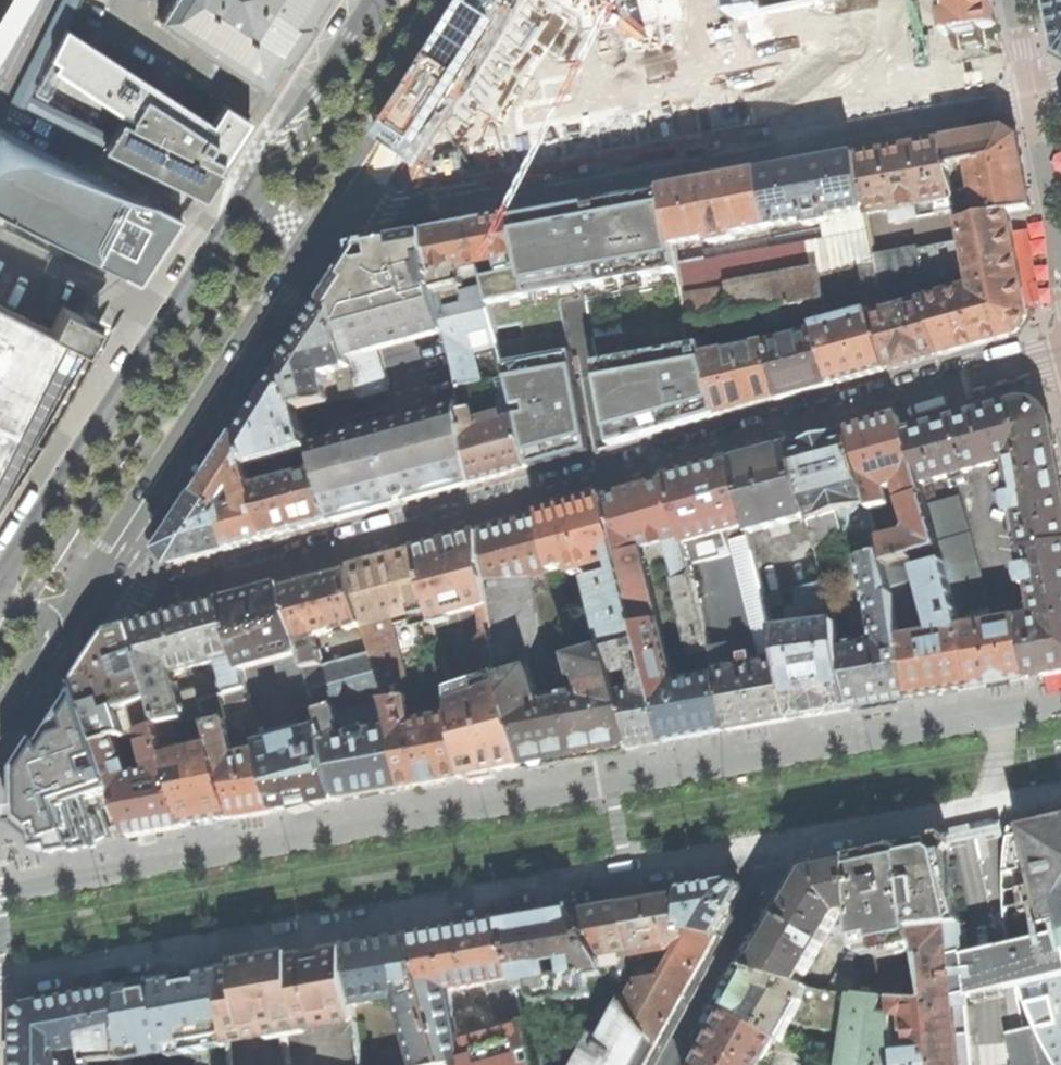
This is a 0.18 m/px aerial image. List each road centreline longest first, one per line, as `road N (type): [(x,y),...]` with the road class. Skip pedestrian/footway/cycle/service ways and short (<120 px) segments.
road 1 (residential): [(1060,351),(92,609)]
road 2 (residential): [(0,980),(173,949),(267,948),(486,894),(777,846)]
road 3 (residential): [(350,222),(1060,90)]
road 4 (secondary): [(255,200),(0,593)]
road 5 (secondary): [(92,609),(332,248)]
road 6 (residential): [(777,846),(1060,794)]
road 7 (secondary): [(350,222),(492,0)]
road 8 (residential): [(667,1064),(773,878),(777,846)]
road 9 (secondary): [(386,0),(255,200)]
road 10 (secondary): [(0,756),(92,609)]

